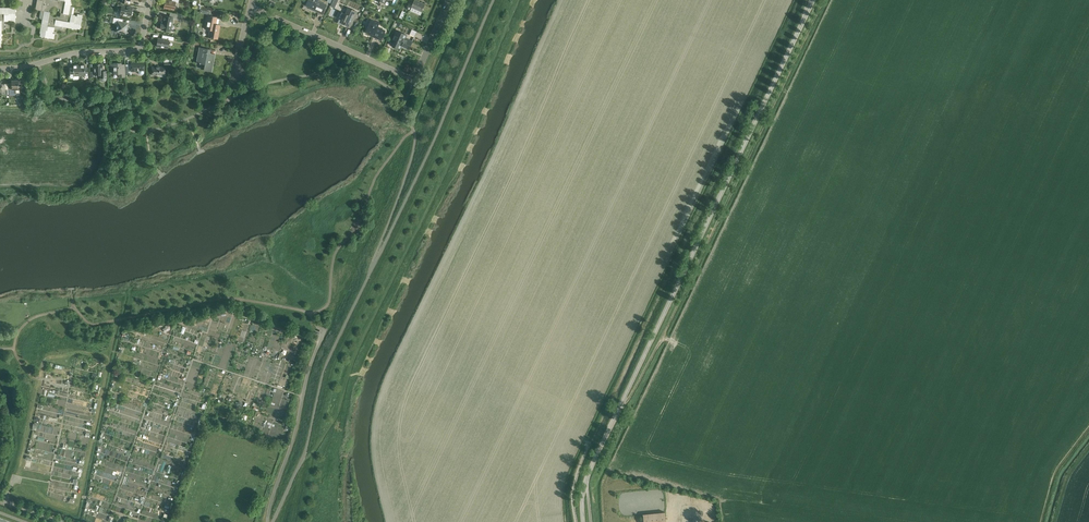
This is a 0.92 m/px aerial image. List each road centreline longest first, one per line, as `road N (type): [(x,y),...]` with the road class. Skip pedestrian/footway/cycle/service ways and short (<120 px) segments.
road 1 (unclassified): [(583,521),(590,469),(808,9)]
road 2 (unclassified): [(373,267),(494,0)]
road 3 (unclassified): [(272,521),(305,453),(327,362),(373,267)]
road 4 (unclassified): [(269,521),(323,326)]
road 5 (unclassified): [(373,267),(411,156),(405,109),(411,85)]
road 6 (residential): [(0,68),(134,50),(150,0)]
road 7 (residential): [(414,78),(250,6)]

